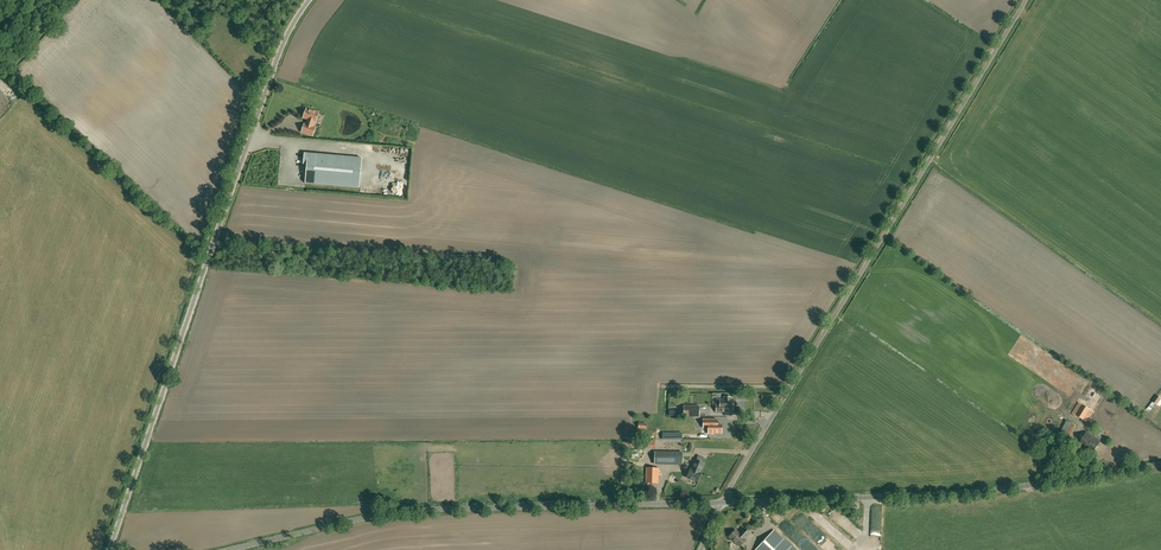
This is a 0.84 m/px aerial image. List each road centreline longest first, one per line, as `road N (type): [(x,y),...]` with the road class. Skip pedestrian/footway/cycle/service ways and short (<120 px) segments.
road 1 (unclassified): [(722,503),(1026,0)]
road 2 (unclassified): [(109,549),(276,61),(308,0)]
road 3 (unclassified): [(233,549),(408,511),(722,503)]
road 4 (unclassified): [(722,503),(974,493),(1160,464)]

